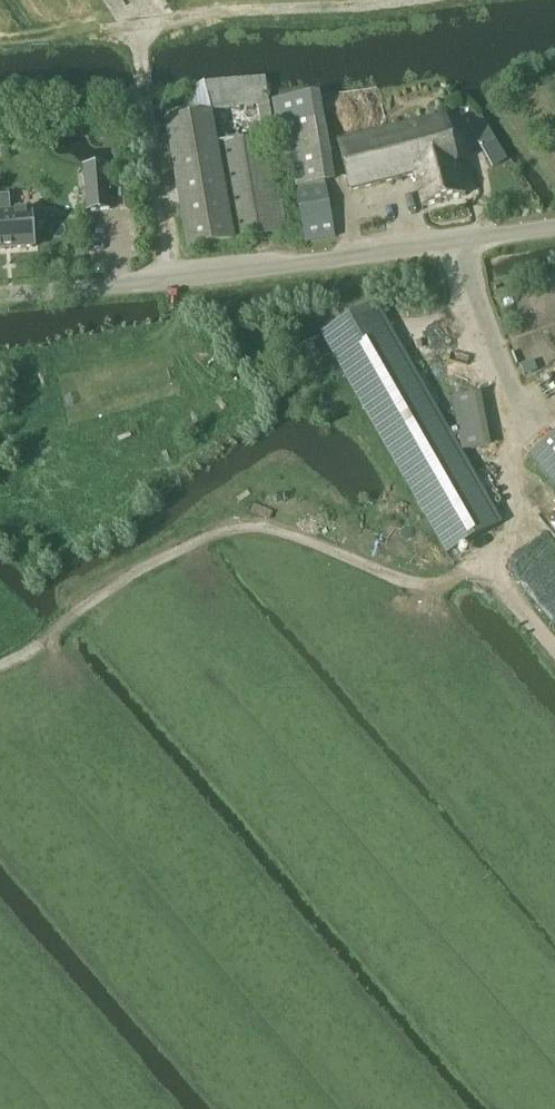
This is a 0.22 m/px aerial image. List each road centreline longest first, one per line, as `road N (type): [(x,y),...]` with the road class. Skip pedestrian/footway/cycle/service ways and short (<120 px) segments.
road 1 (track): [(554,648),(482,571),(418,585),(262,526),(206,538),(89,603),(29,653),(0,666)]
road 2 (unclassified): [(0,295),(554,231)]
road 3 (track): [(0,38),(397,0)]
road 4 (track): [(166,278),(136,26)]

